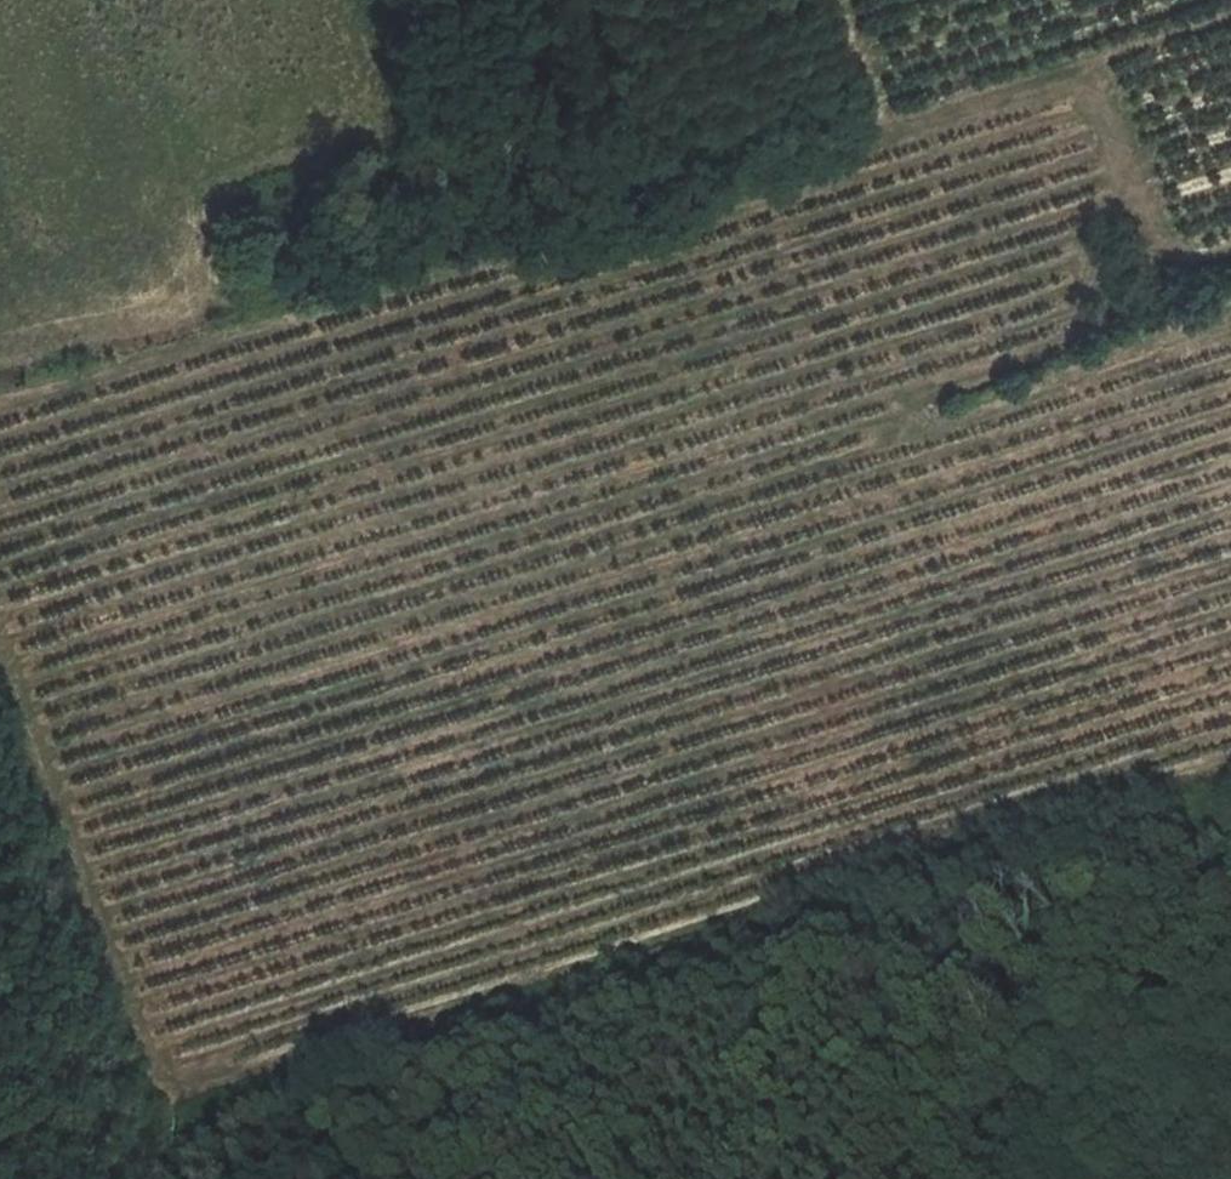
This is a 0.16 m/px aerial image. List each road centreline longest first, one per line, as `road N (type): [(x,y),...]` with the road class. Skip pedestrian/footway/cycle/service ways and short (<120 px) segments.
road 1 (track): [(0,711),(165,1131)]
road 2 (track): [(840,0),(874,119)]

